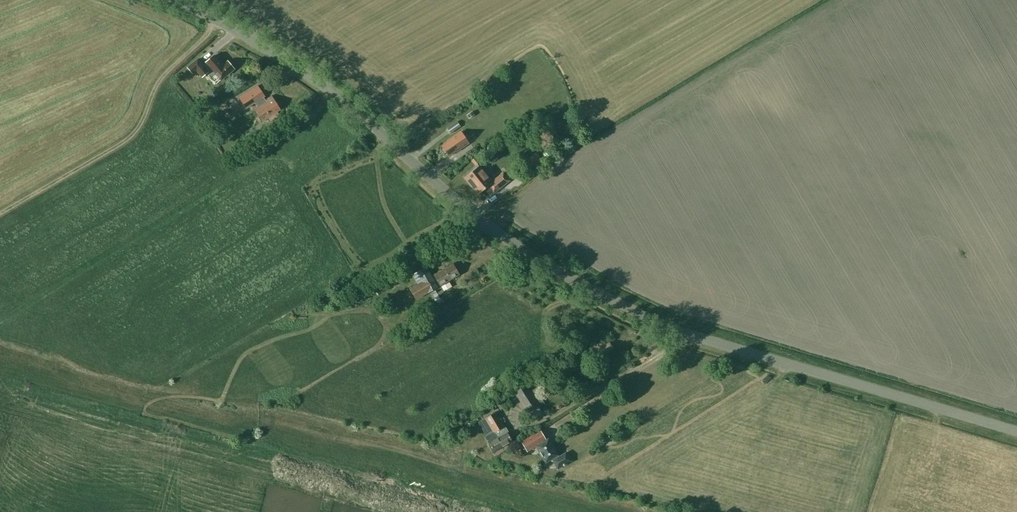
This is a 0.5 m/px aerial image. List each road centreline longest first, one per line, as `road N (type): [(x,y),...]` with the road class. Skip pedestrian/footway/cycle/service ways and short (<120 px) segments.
road 1 (tertiary): [(1016,431),(707,340),(611,300),(487,224),(309,76),(171,0)]

